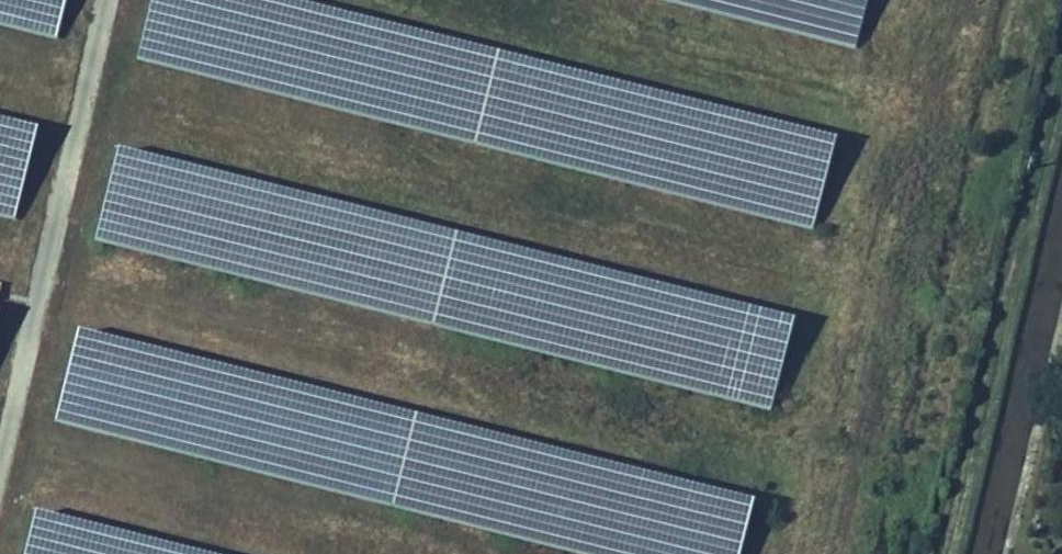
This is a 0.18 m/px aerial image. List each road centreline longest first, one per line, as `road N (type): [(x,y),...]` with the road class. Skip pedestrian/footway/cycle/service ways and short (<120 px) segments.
road 1 (track): [(1061,74),(954,553)]

